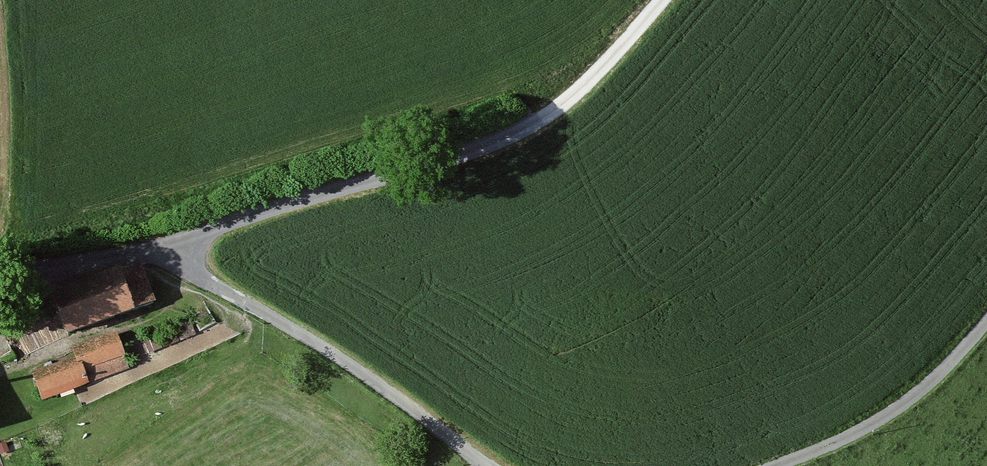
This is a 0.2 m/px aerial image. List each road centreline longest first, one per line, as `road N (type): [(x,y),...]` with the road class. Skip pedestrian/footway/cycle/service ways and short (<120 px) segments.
road 1 (track): [(661,0),(583,87),(528,127),(203,235)]
road 2 (track): [(159,246),(485,465)]
road 3 (track): [(761,465),(873,426),(960,356),(986,321)]
road 4 (unclassified): [(203,235),(0,271)]

